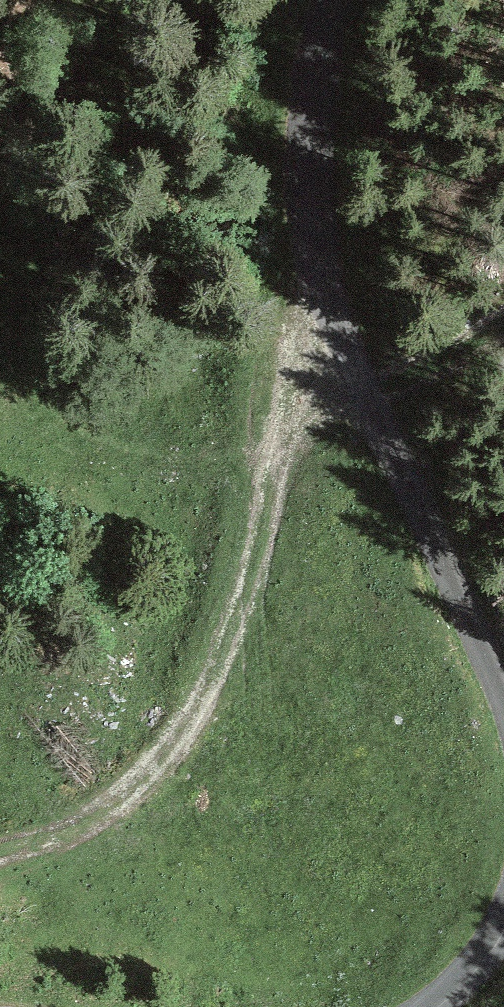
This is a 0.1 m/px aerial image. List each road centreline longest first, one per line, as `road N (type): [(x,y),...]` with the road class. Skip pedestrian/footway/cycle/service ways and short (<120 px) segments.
road 1 (unclassified): [(321,0),(305,158),(314,263),(340,347),(503,700)]
road 2 (track): [(326,309),(218,669),(196,711),(84,821),(0,855)]
road 3 (unclassified): [(503,918),(456,979),(422,1006)]

